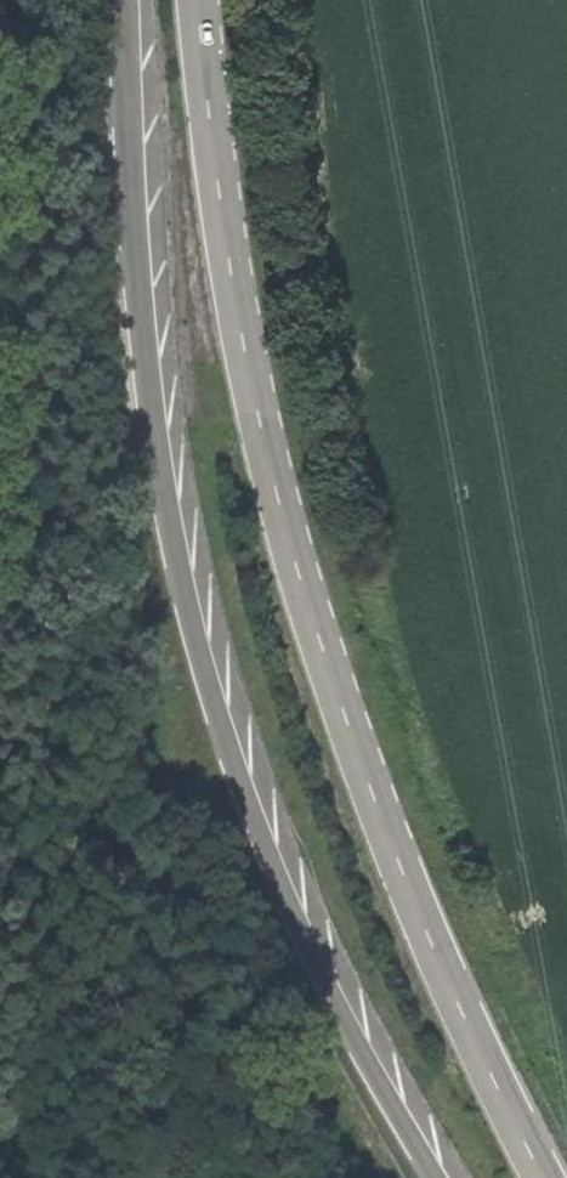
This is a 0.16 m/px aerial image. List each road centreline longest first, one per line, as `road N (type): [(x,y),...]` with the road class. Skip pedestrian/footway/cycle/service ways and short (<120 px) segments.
road 1 (primary): [(544,1177),(511,1121),(373,789),(269,471),(214,163),(200,0)]
road 2 (primary): [(123,0),(150,370),(184,588),(256,814),(344,1024),(437,1177)]

